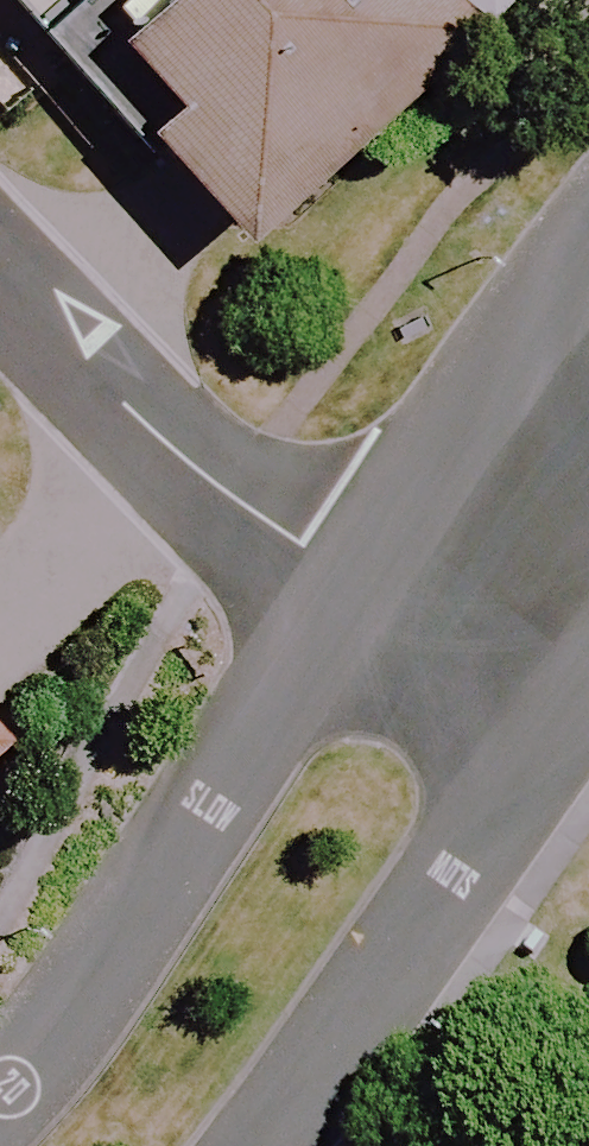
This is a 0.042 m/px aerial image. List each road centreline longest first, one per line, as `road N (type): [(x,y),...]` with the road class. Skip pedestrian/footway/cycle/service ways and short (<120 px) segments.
road 1 (residential): [(0,1100),(35,1067),(342,612)]
road 2 (residential): [(588,677),(314,1071),(251,1145)]
road 3 (residential): [(342,612),(0,243)]
road 4 (residential): [(342,612),(485,423)]
road 5 (residential): [(485,423),(588,284)]
road 6 (residential): [(588,488),(485,423)]

